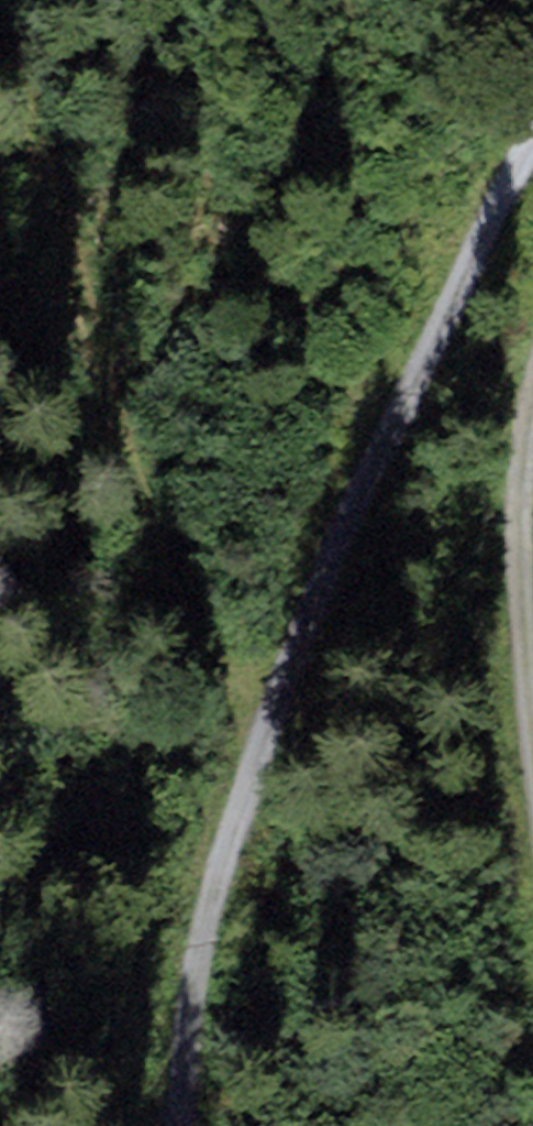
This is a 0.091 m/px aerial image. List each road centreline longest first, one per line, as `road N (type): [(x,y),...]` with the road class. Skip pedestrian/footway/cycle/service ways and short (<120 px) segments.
road 1 (track): [(532,141),(432,345),(236,814),(175,1074),(180,1125)]
road 2 (track): [(532,756),(526,674),(532,412)]

